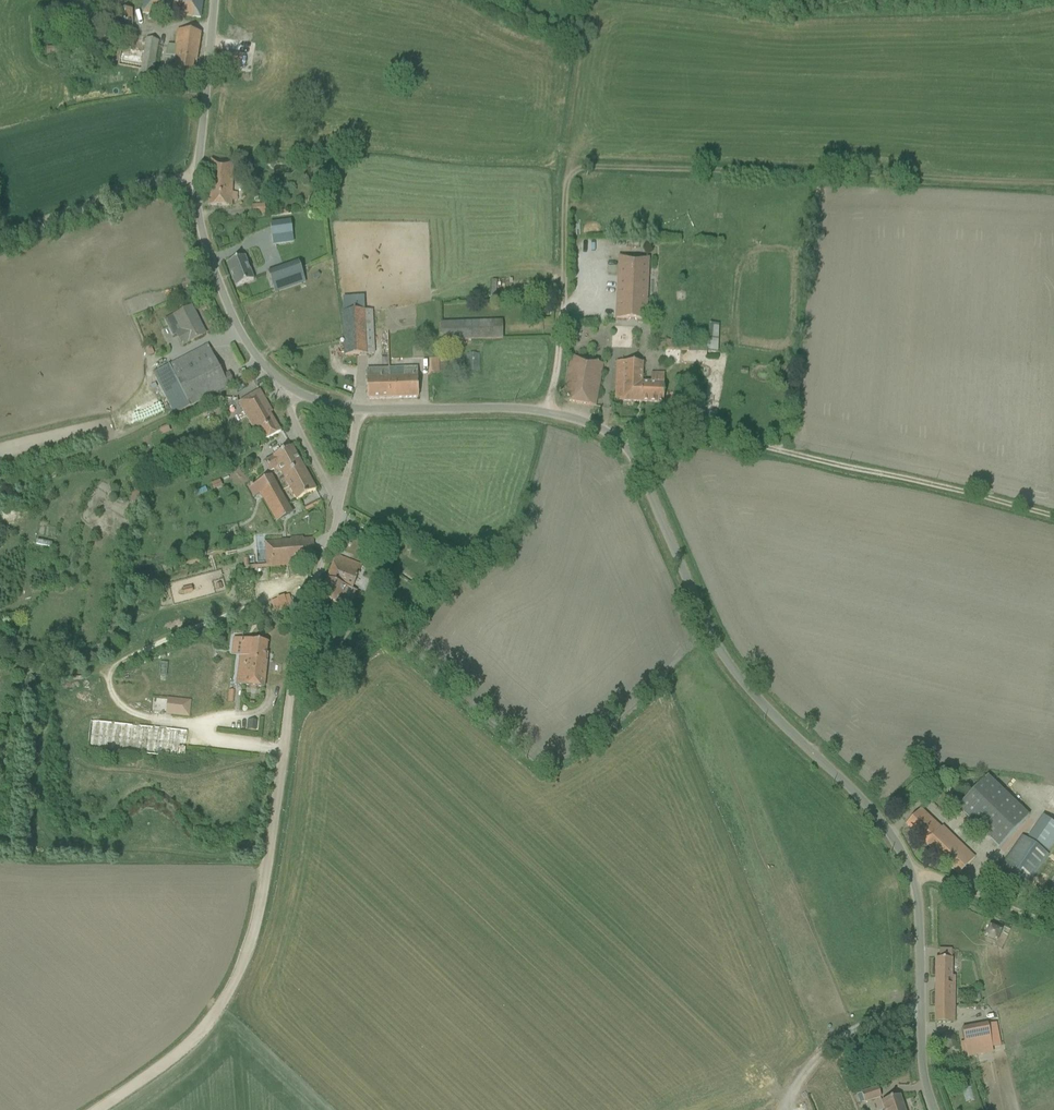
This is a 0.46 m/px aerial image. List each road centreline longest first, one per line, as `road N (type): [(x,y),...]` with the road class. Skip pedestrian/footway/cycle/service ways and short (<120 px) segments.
road 1 (unclassified): [(934,1109),(922,1066),(918,900),(906,862),(864,802),(726,660),(628,448),(602,428),(543,411),(359,409)]
road 2 (track): [(543,411),(561,352),(565,180),(575,169),(1053,184)]
road 3 (track): [(615,436),(661,425),(716,433),(1053,516)]
road 4 (track): [(94,1109),(189,1043),(235,983),(262,895),(284,752)]
road 5 (unclassified): [(279,381),(241,332),(199,220),(214,0)]
road 6 (unclassified): [(284,752),(300,631),(339,509)]
road 7 (track): [(198,177),(147,184),(0,237)]
road 8 (track): [(911,873),(1053,926)]
road 9 (unclassified): [(279,381),(339,509)]

